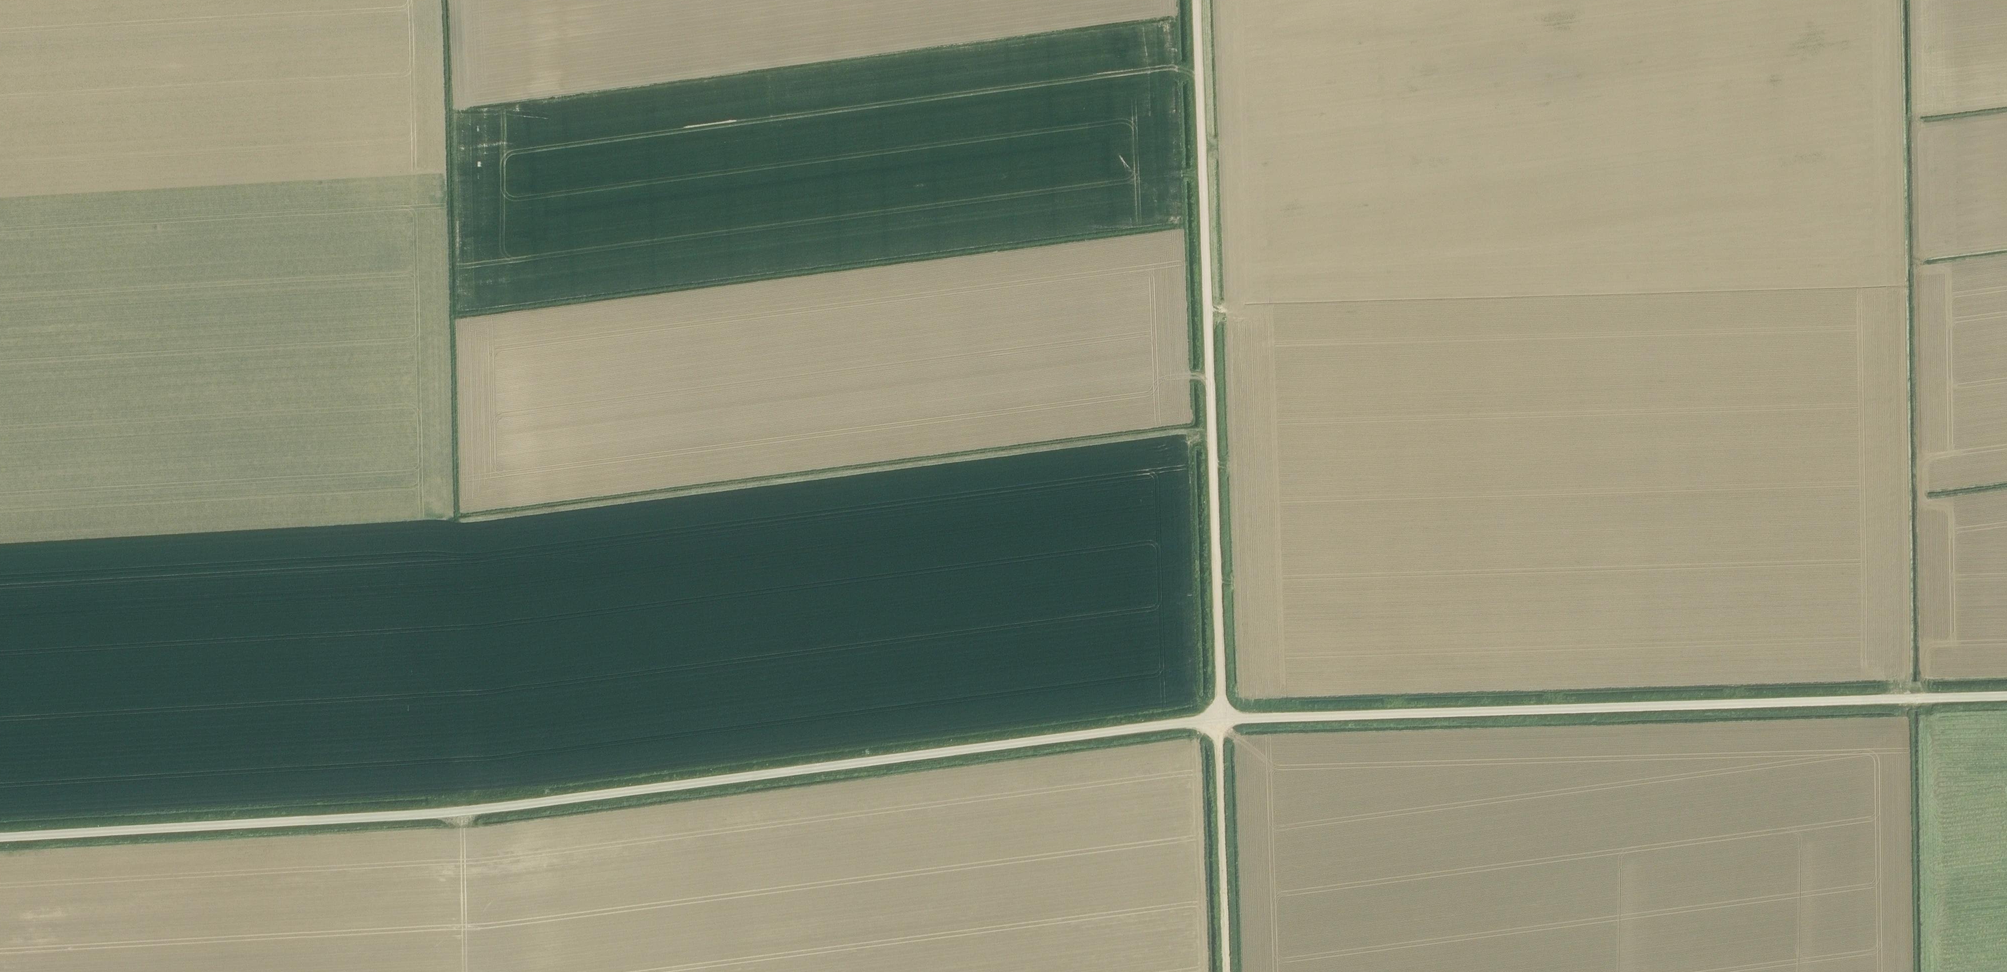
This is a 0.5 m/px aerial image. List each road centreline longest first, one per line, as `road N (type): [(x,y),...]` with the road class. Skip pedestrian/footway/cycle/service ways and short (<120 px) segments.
road 1 (unclassified): [(0,837),(474,810),(1221,719)]
road 2 (unclassified): [(1221,719),(2006,696)]
road 3 (unclassified): [(1221,719),(1197,0)]
road 4 (unclassified): [(1228,971),(1221,719)]

